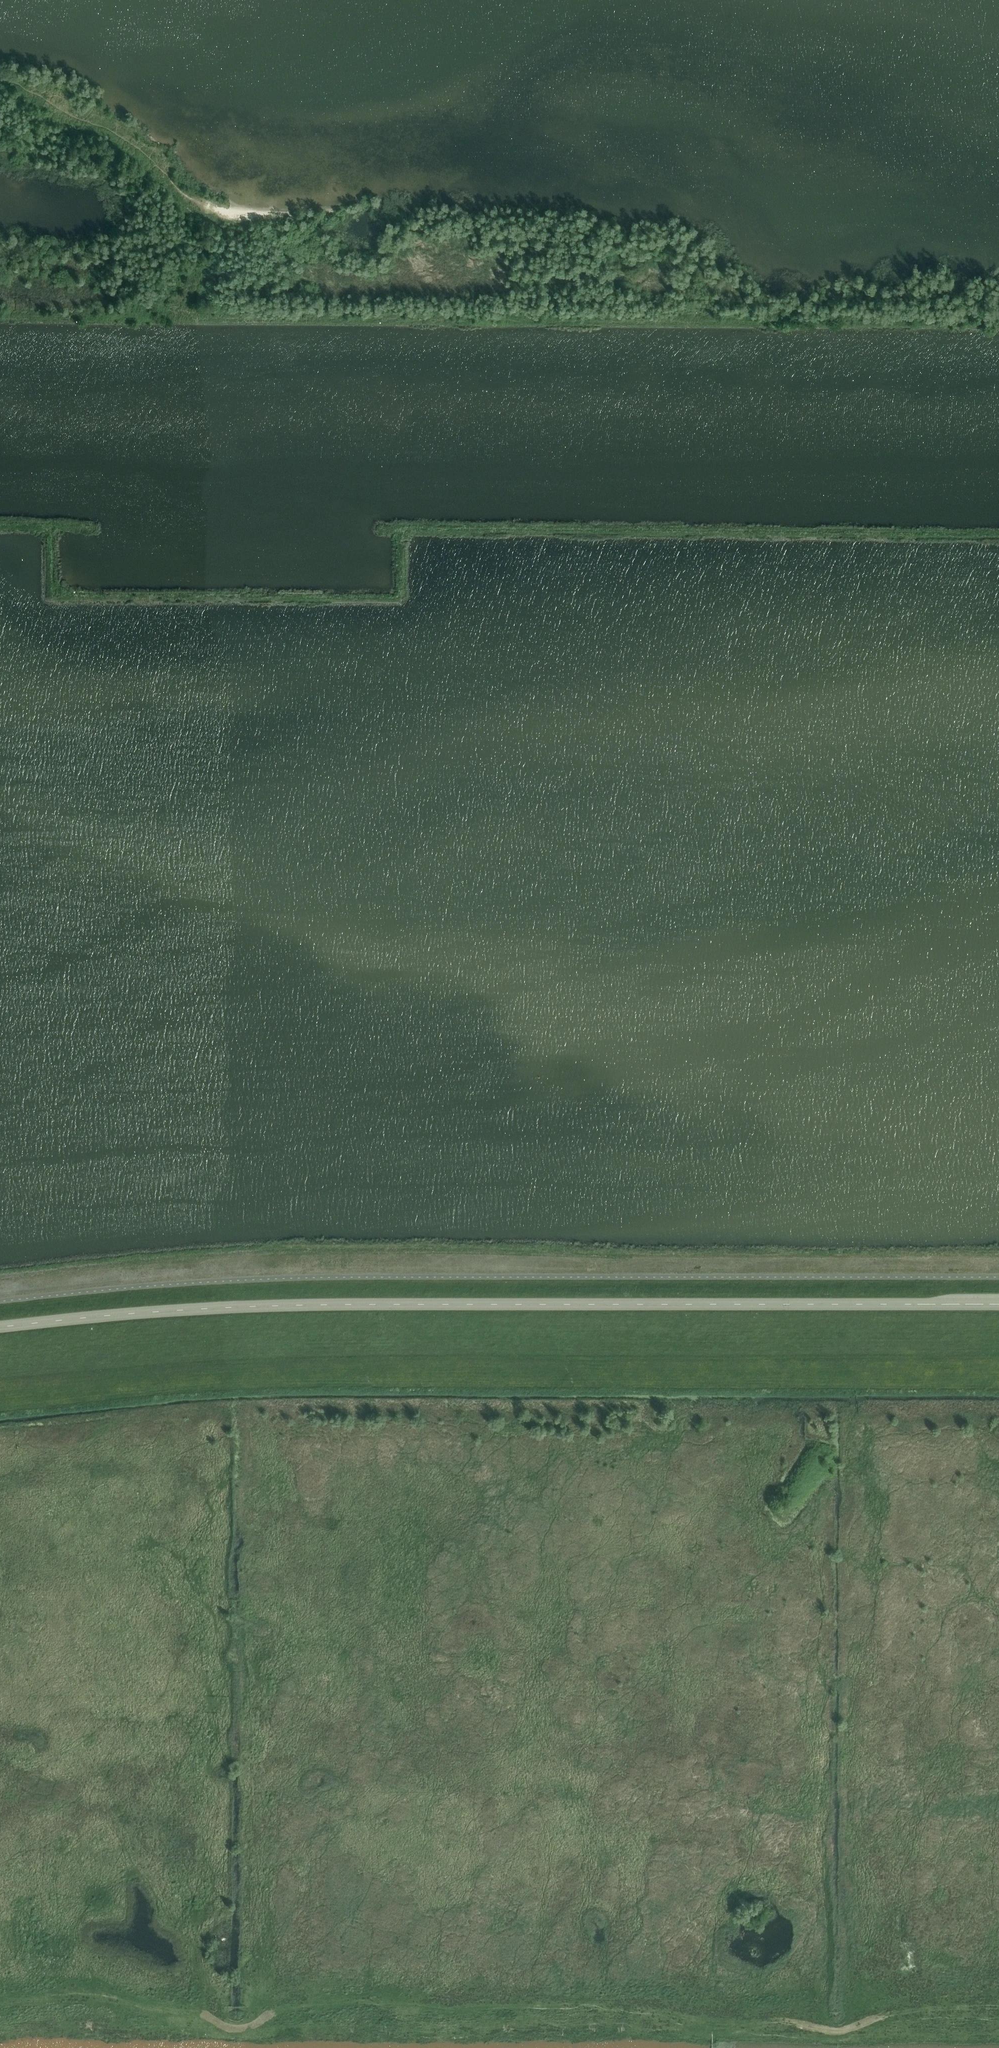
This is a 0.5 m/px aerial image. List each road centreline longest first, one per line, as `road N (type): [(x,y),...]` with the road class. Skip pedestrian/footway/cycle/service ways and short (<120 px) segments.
road 1 (tertiary): [(0,1329),(277,1306),(998,1304)]

